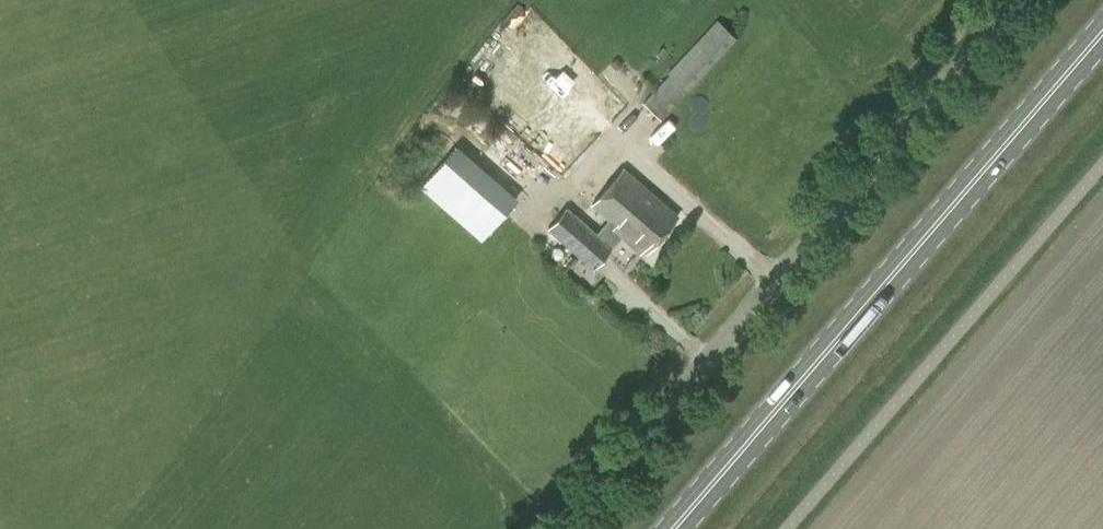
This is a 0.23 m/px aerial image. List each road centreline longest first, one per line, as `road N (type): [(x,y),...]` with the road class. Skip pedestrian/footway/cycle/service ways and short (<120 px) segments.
road 1 (unclassified): [(560,528),(1018,0)]
road 2 (primary): [(673,528),(1102,33)]

